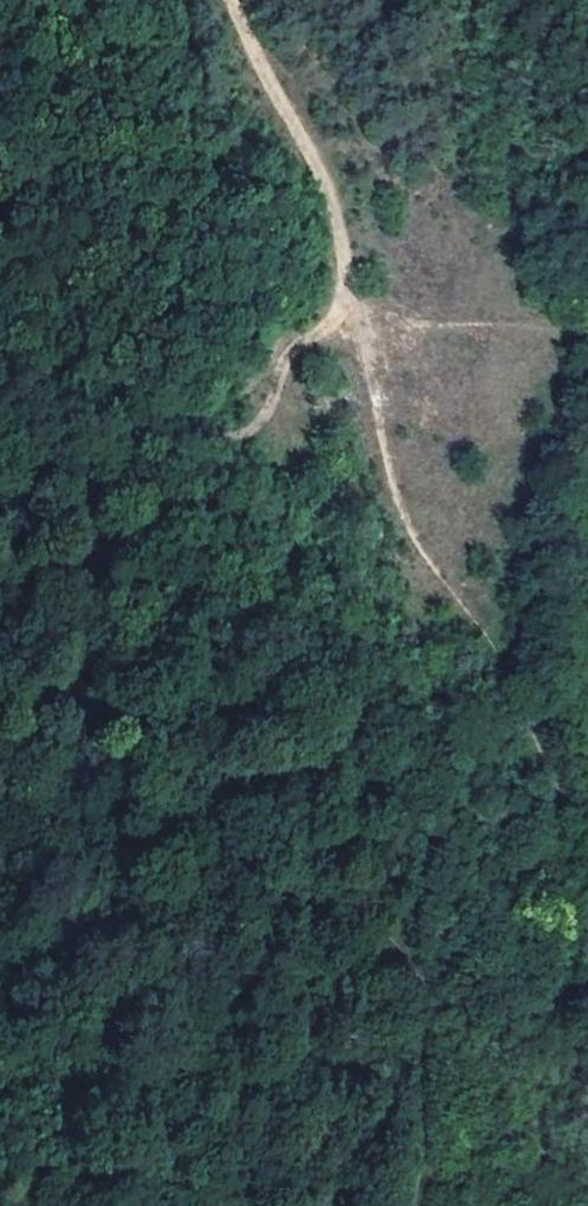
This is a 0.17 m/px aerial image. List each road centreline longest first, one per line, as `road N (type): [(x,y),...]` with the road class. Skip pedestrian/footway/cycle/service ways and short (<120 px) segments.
road 1 (track): [(247,1205),(255,1149),(303,1027),(324,918),(79,695),(86,580)]
road 2 (track): [(346,270),(376,362),(387,476),(420,550),(483,641),(587,825)]
road 3 (track): [(144,450),(191,433),(247,435),(278,396),(290,348),(340,307),(346,270),(334,212),(231,0)]
road 4 (track): [(144,450),(83,520),(86,580)]
road 5 (track): [(83,520),(0,612)]

